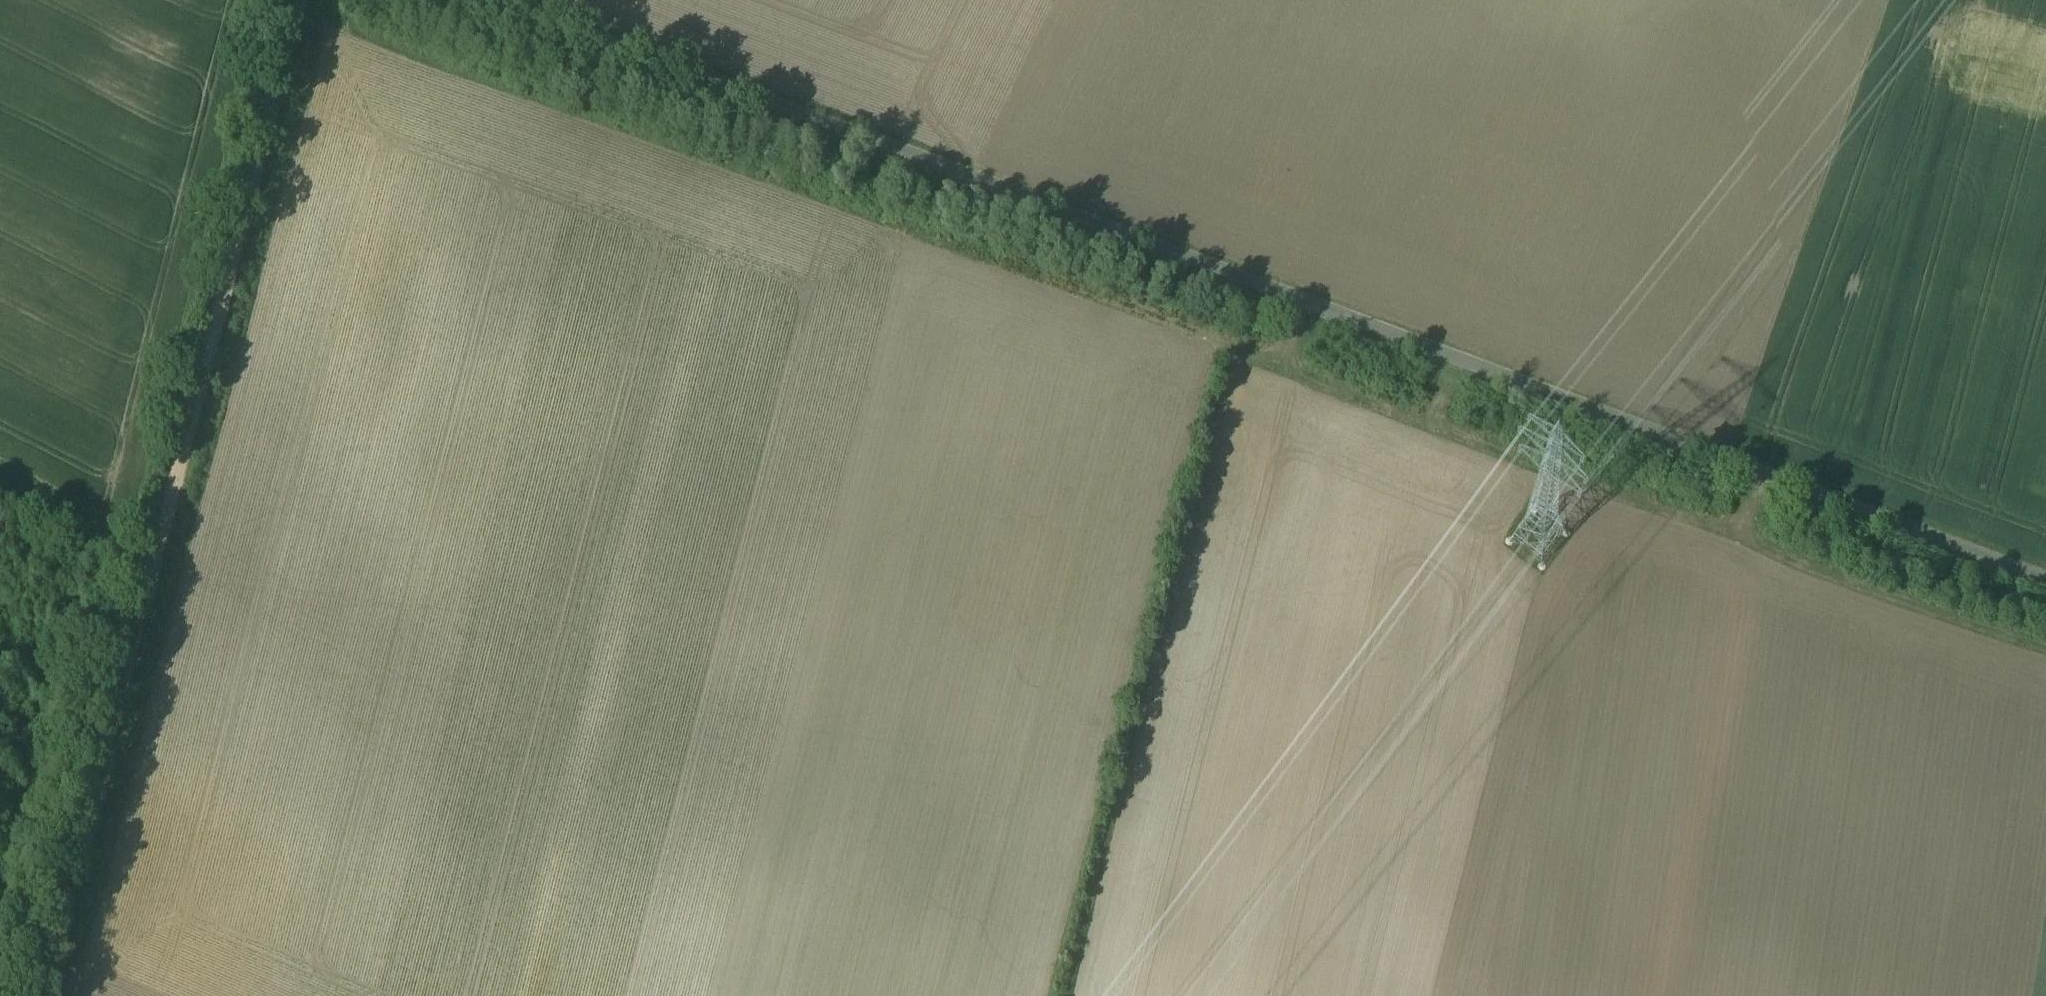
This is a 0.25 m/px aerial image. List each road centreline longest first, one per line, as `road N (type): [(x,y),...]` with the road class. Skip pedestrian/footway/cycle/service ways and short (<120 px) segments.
road 1 (unclassified): [(496,0),(2045,571)]
road 2 (track): [(299,0),(44,995)]

